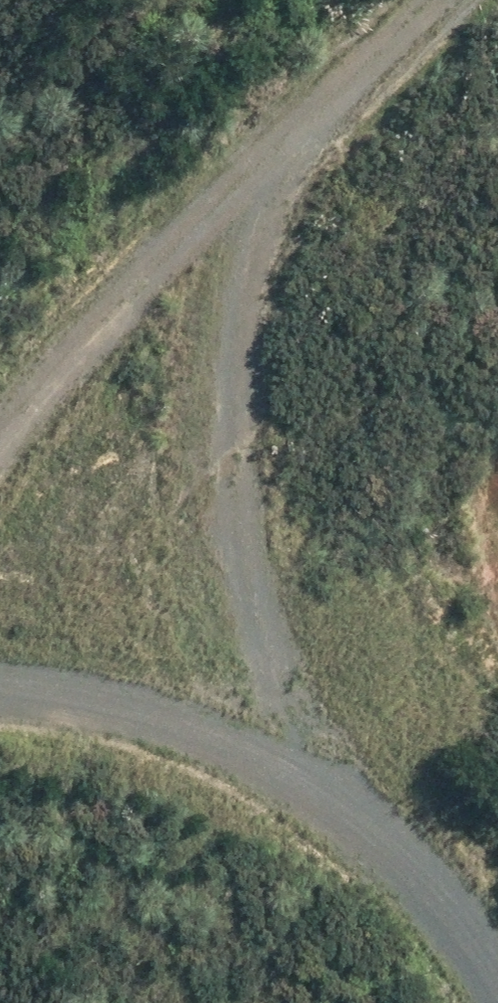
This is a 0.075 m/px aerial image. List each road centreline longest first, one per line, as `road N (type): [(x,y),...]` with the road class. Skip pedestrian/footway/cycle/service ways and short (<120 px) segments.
road 1 (track): [(335,826),(243,677),(220,542),(220,337),(256,139)]
road 2 (track): [(0,472),(125,226),(386,52),(410,0)]
road 3 (track): [(0,588),(41,650),(168,748),(286,789),(362,845),(454,1002)]

